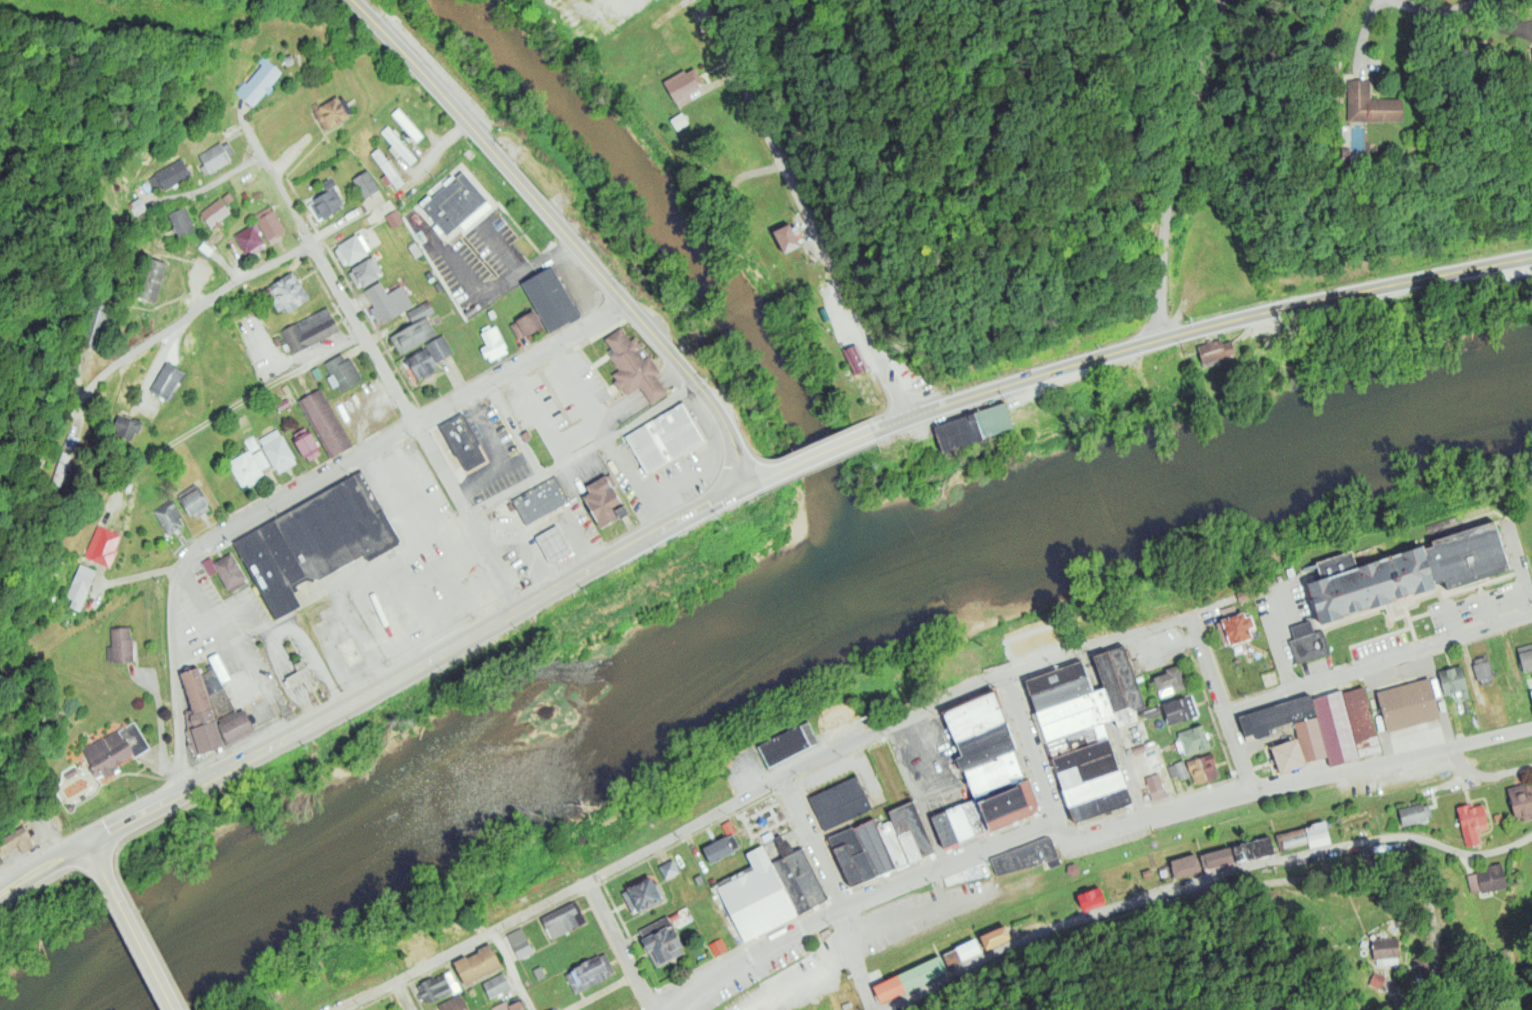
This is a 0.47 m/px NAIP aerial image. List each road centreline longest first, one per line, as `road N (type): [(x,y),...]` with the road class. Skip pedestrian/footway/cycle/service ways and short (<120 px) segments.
road 1 (residential): [(1187,613),(888,727),(344,1009)]
road 2 (residential): [(1531,727),(1060,842),(1053,821),(844,911)]
road 3 (residential): [(884,1009),(1019,944),(1209,877),(1372,841),(1426,843),(1477,857),(1531,835)]
road 4 (primary): [(1531,255),(1150,337),(906,418)]
road 5 (primary): [(747,486),(718,415),(397,48)]
road 6 (primary): [(184,793),(648,541)]
road 7 (residential): [(186,551),(627,304)]
road 8 (residential): [(906,418),(697,0)]
road 9 (residential): [(410,425),(236,121)]
road 10 (residential): [(1150,337),(1190,0)]
road 11 (residential): [(1441,1009),(1417,887),(1400,874),(1209,877)]
road 12 (residential): [(1531,616),(1225,714)]
road 13 (residential): [(68,415),(109,367),(307,247)]
road 14 (residential): [(184,793),(167,616),(186,551)]
road 15 (residential): [(520,612),(410,425)]
road 16 (residential): [(844,911),(718,977),(680,1009)]
road 17 (residential): [(98,861),(175,1009)]
road 18 (residential): [(1053,821),(1005,677)]
road 19 (residential): [(781,779),(844,911)]
road 20 (residential): [(647,1009),(586,884)]

